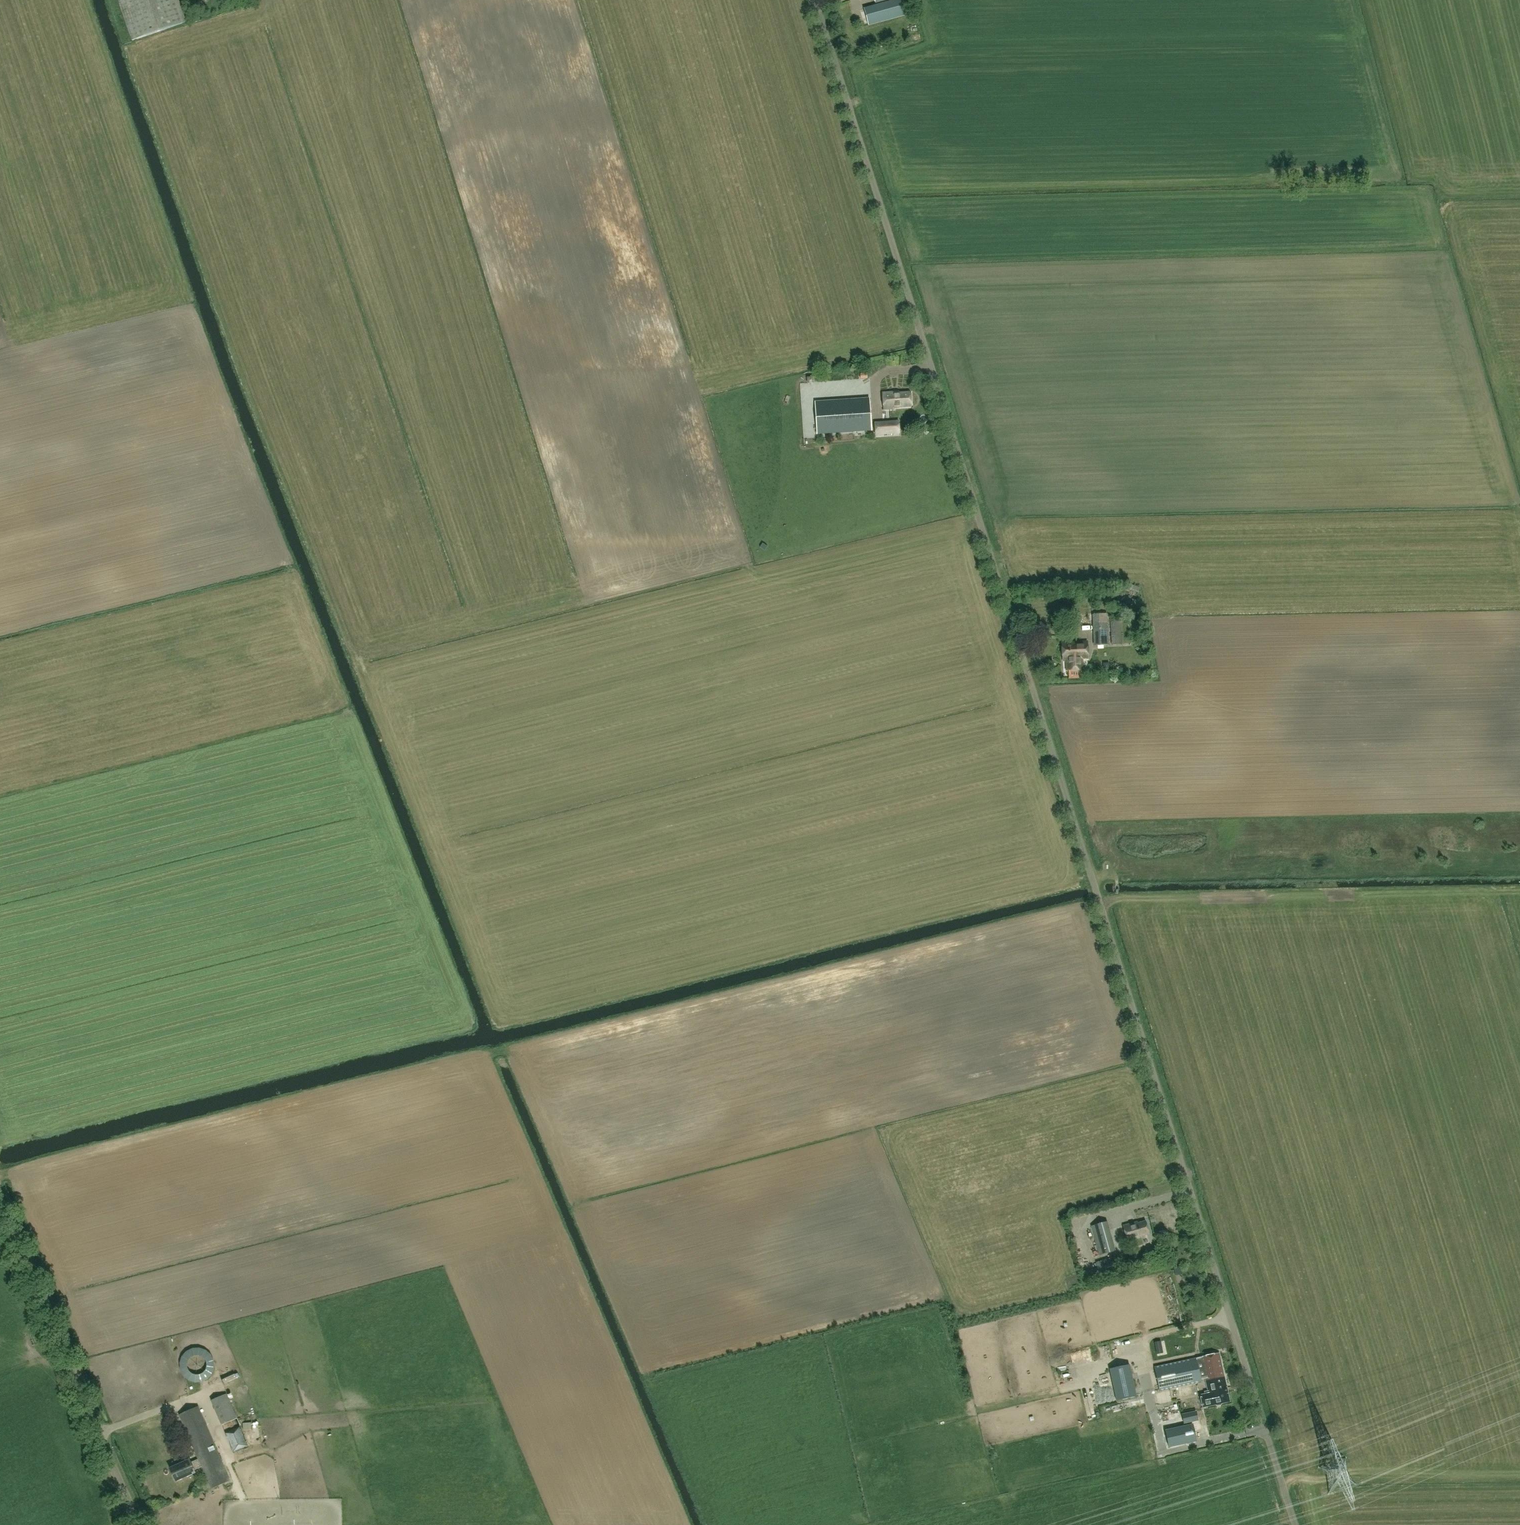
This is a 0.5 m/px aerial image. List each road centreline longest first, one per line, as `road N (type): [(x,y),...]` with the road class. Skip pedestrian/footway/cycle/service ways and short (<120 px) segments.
road 1 (unclassified): [(1297,1524),(815,0)]
road 2 (unclassified): [(0,1195),(144,1524)]

